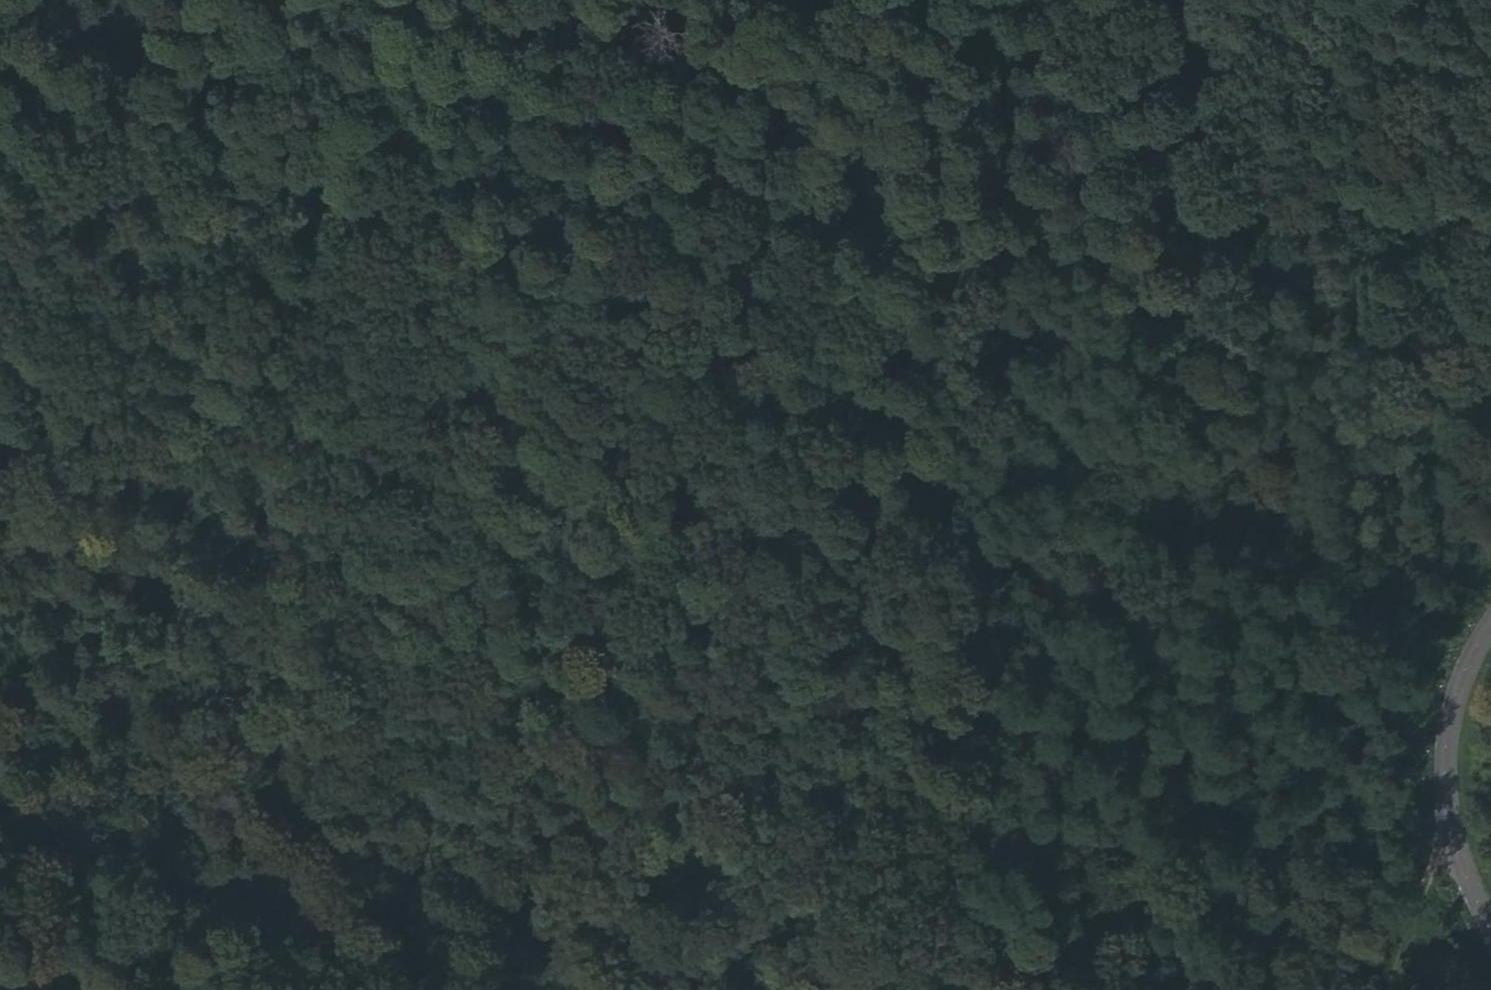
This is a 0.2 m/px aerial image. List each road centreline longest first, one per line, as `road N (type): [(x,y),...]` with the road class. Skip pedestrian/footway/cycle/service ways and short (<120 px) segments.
road 1 (tertiary): [(1490,924),(1443,826),(1469,777),(1490,702)]
road 2 (track): [(1443,826),(1389,989)]

